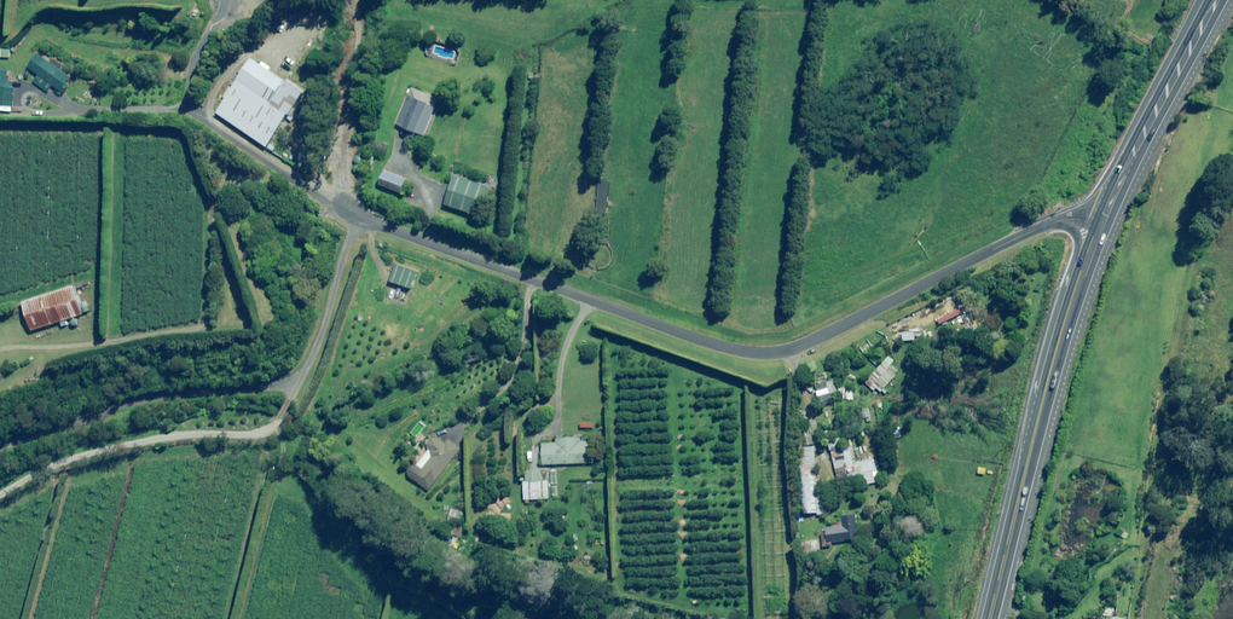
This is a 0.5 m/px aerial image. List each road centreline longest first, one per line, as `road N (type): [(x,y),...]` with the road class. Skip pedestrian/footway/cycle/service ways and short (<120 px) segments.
road 1 (unclassified): [(1098,226),(1064,220),(1034,231),(808,350),(742,360),(359,218),(182,123)]
road 2 (trunk): [(990,618),(1058,347),(1098,226)]
road 3 (track): [(0,496),(99,451),(184,435),(264,433),(295,390)]
road 4 (trunk): [(1098,226),(1218,0)]

